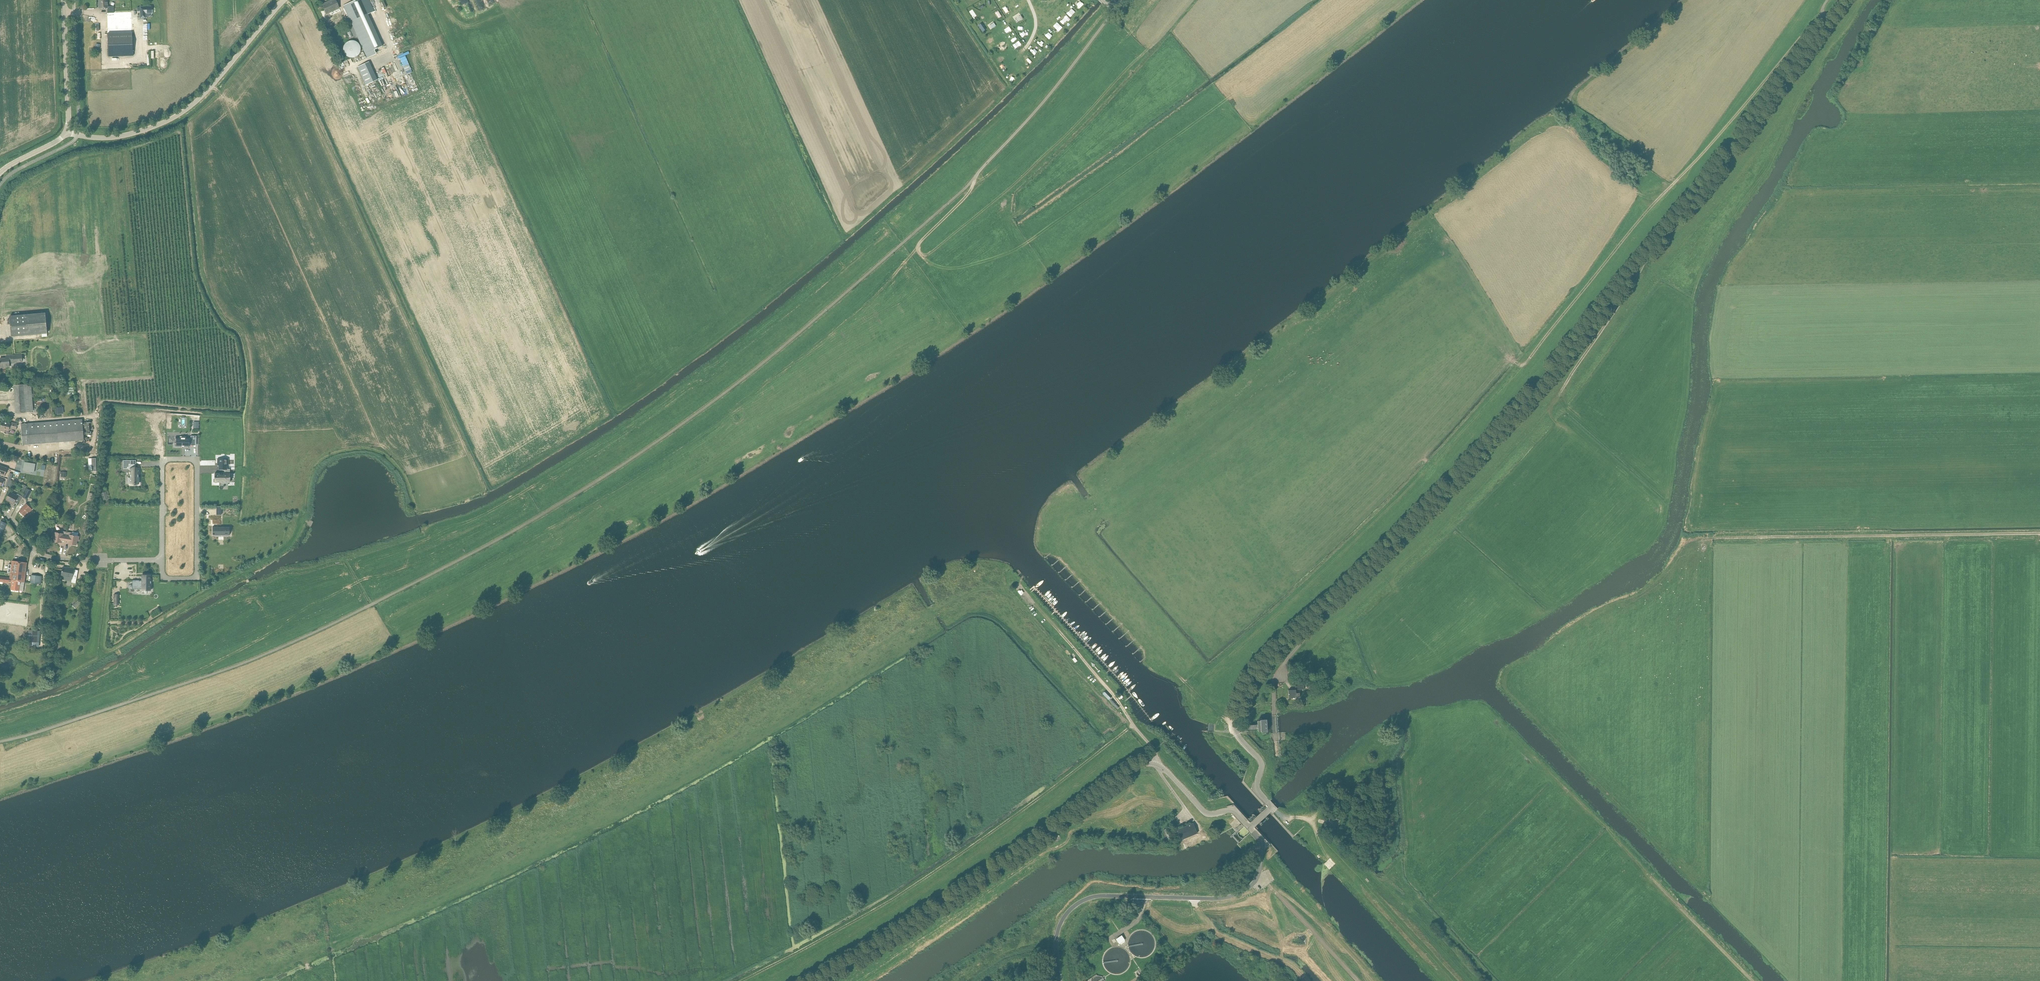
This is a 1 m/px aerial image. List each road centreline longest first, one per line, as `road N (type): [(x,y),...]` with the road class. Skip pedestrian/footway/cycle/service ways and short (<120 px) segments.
road 1 (tertiary): [(1250,827),(1271,808),(1256,789),(1261,764),(1234,728),(1254,673),(1487,445),(1842,0)]
road 2 (tertiary): [(816,980),(1141,764),(1161,766),(1206,813),(1233,810),(1250,827)]
road 3 (tertiary): [(1061,980),(1057,931),(1071,909),(1099,896),(1214,899),(1244,891),(1256,879),(1263,845),(1250,827)]
road 4 (unclassified): [(1716,538),(2039,533)]
road 5 (unclassified): [(283,0),(178,117),(119,138),(77,135)]
road 6 (residential): [(162,460),(196,459),(197,579),(163,579),(163,560)]
road 7 (residential): [(163,560),(44,555),(0,510)]
road 8 (unclassified): [(1753,980),(1653,879)]
road 9 (tertiary): [(67,133),(64,0)]

